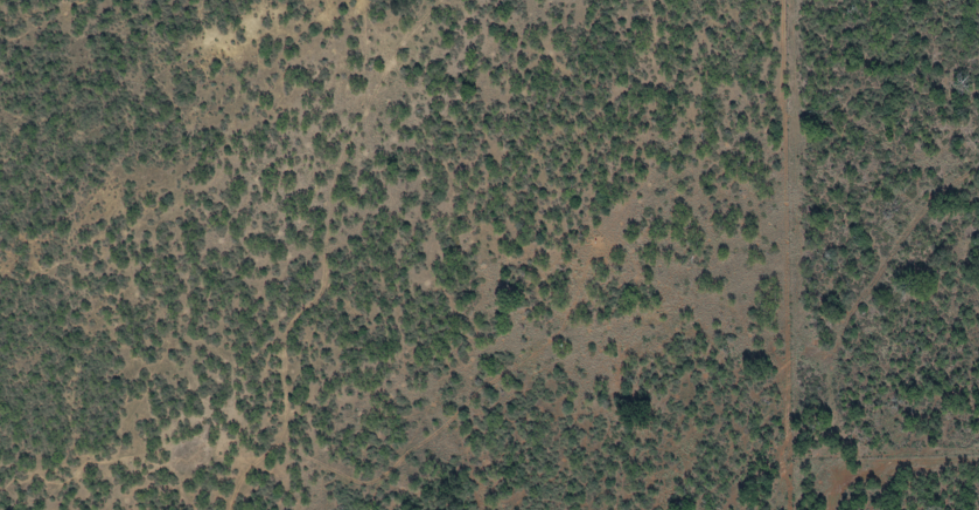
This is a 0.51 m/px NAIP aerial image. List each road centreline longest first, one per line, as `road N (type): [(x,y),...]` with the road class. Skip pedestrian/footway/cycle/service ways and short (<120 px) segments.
road 1 (residential): [(243,509),(276,399),(280,275),(365,101),(390,0)]
road 2 (track): [(810,509),(789,0)]

